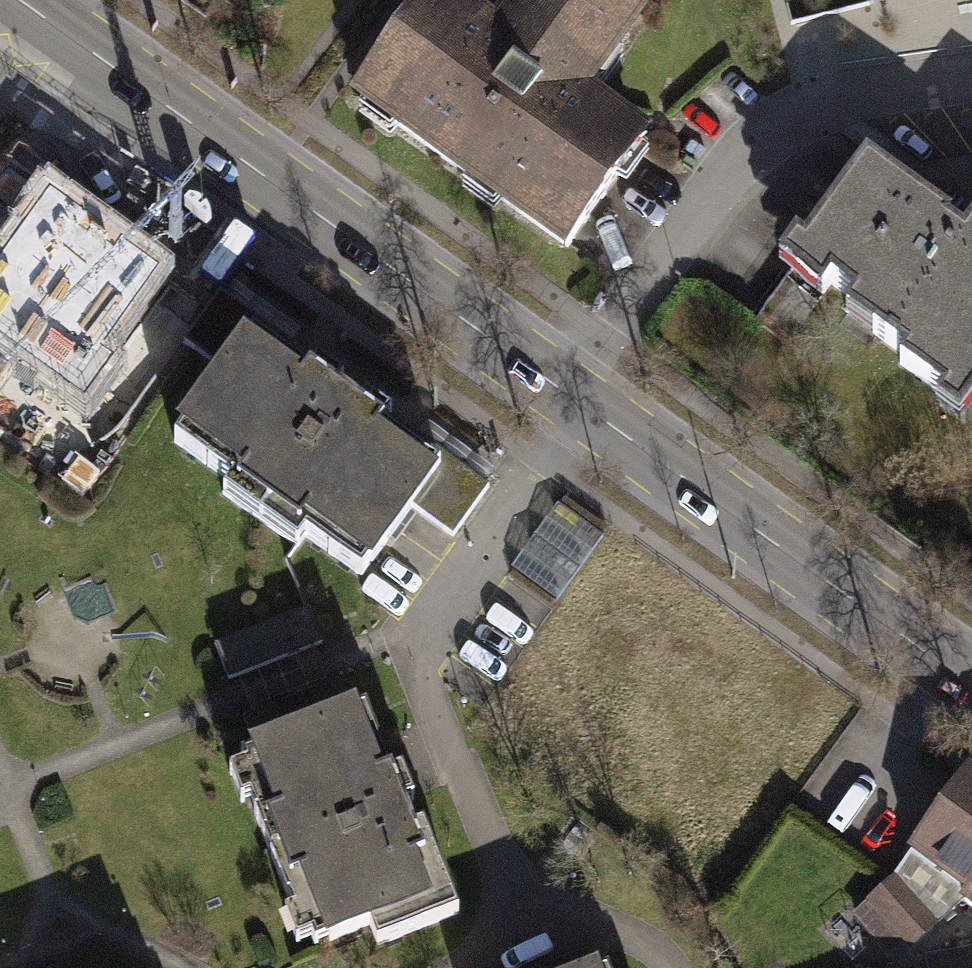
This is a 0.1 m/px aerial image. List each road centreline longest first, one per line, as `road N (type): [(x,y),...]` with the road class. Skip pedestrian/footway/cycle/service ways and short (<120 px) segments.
road 1 (primary): [(17,0),(572,397)]
road 2 (residential): [(572,397),(745,153),(855,93),(971,77)]
road 3 (primary): [(572,397),(971,684)]

